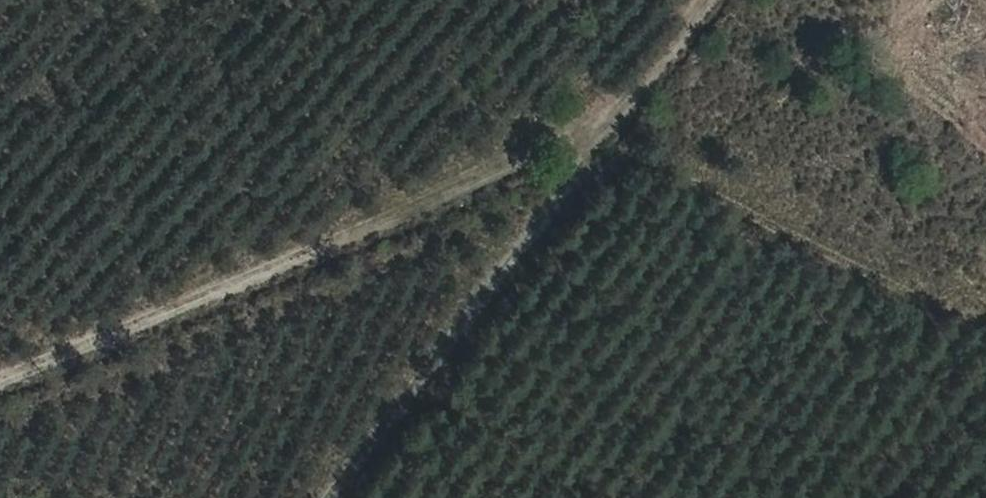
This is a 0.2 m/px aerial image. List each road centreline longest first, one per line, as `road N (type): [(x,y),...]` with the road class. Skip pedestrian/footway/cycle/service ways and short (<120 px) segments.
road 1 (track): [(616,113),(513,163),(0,375)]
road 2 (track): [(698,0),(326,497)]

